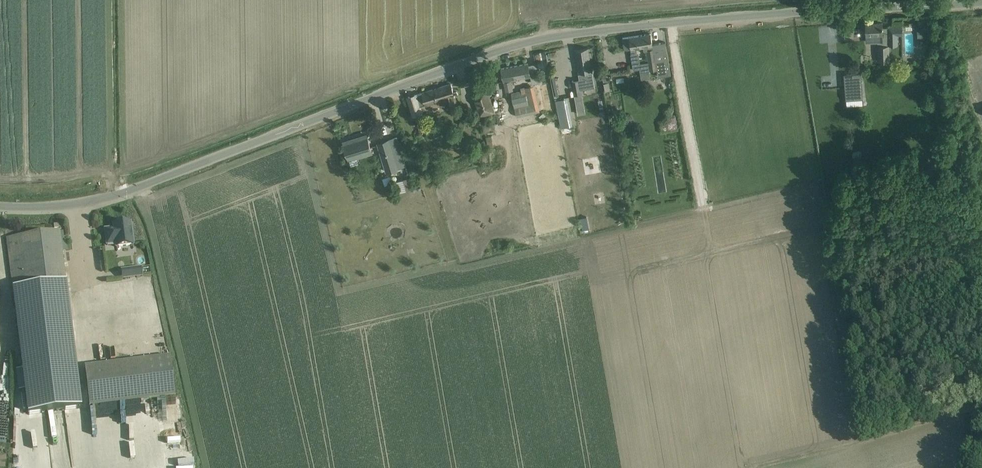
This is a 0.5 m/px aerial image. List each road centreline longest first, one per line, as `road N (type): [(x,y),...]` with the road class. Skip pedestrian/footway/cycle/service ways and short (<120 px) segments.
road 1 (unclassified): [(0,207),(110,196),(555,36),(928,0)]
road 2 (track): [(671,24),(702,204),(818,179),(863,439)]

